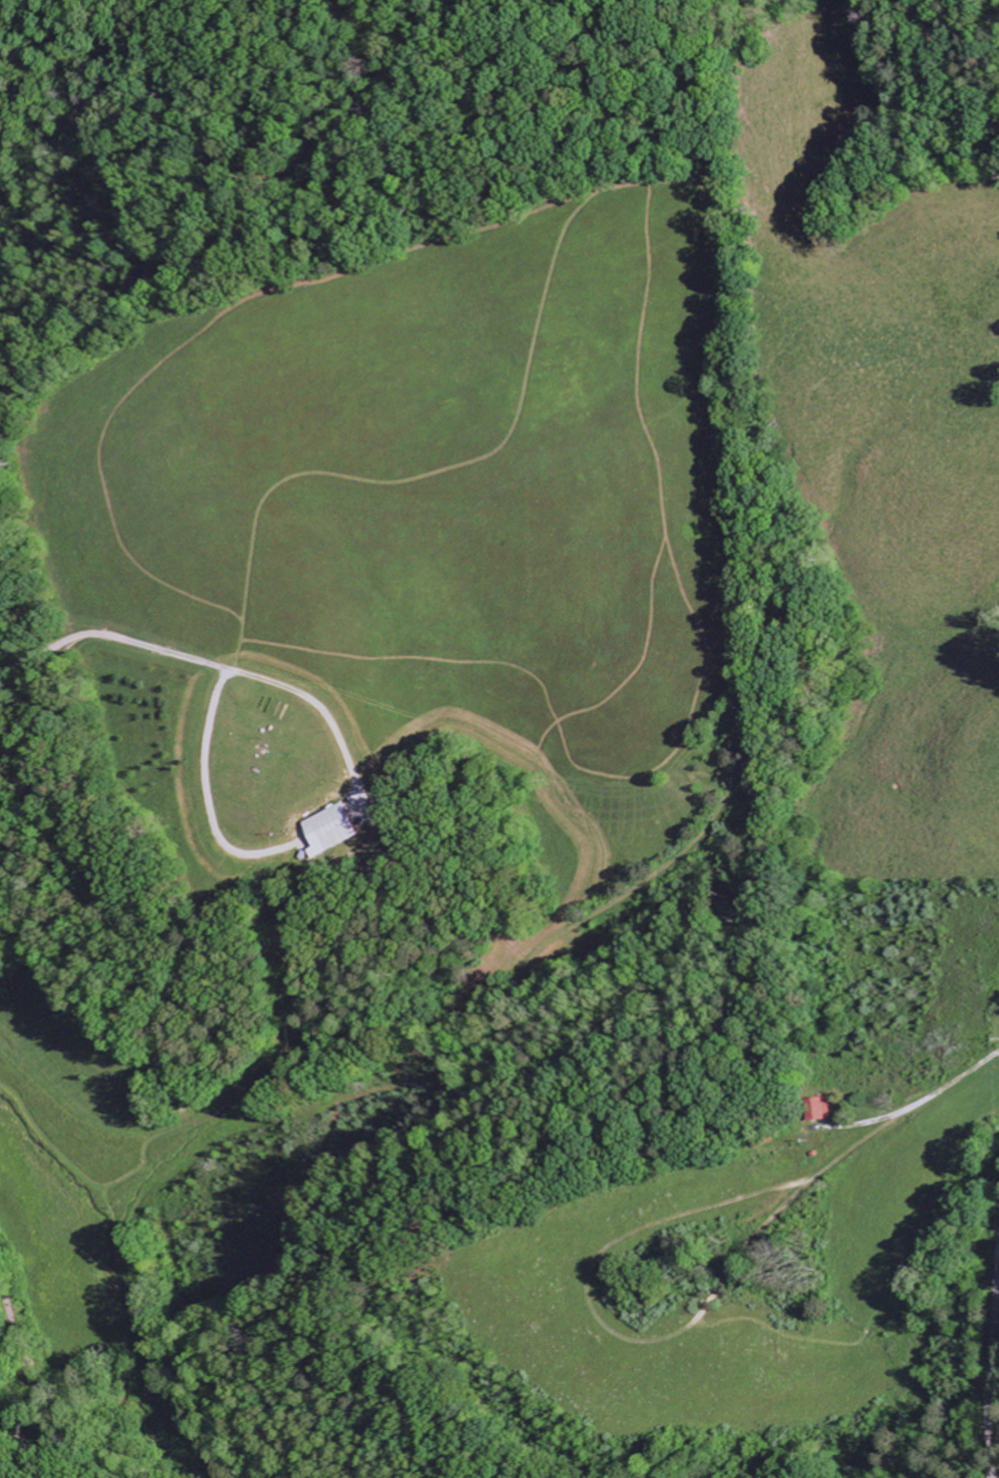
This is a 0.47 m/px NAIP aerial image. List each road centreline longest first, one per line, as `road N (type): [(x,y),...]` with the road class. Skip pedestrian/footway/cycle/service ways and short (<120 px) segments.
road 1 (residential): [(141,1477),(31,1369),(0,1279)]
road 2 (residential): [(998,1326),(997,1477)]

